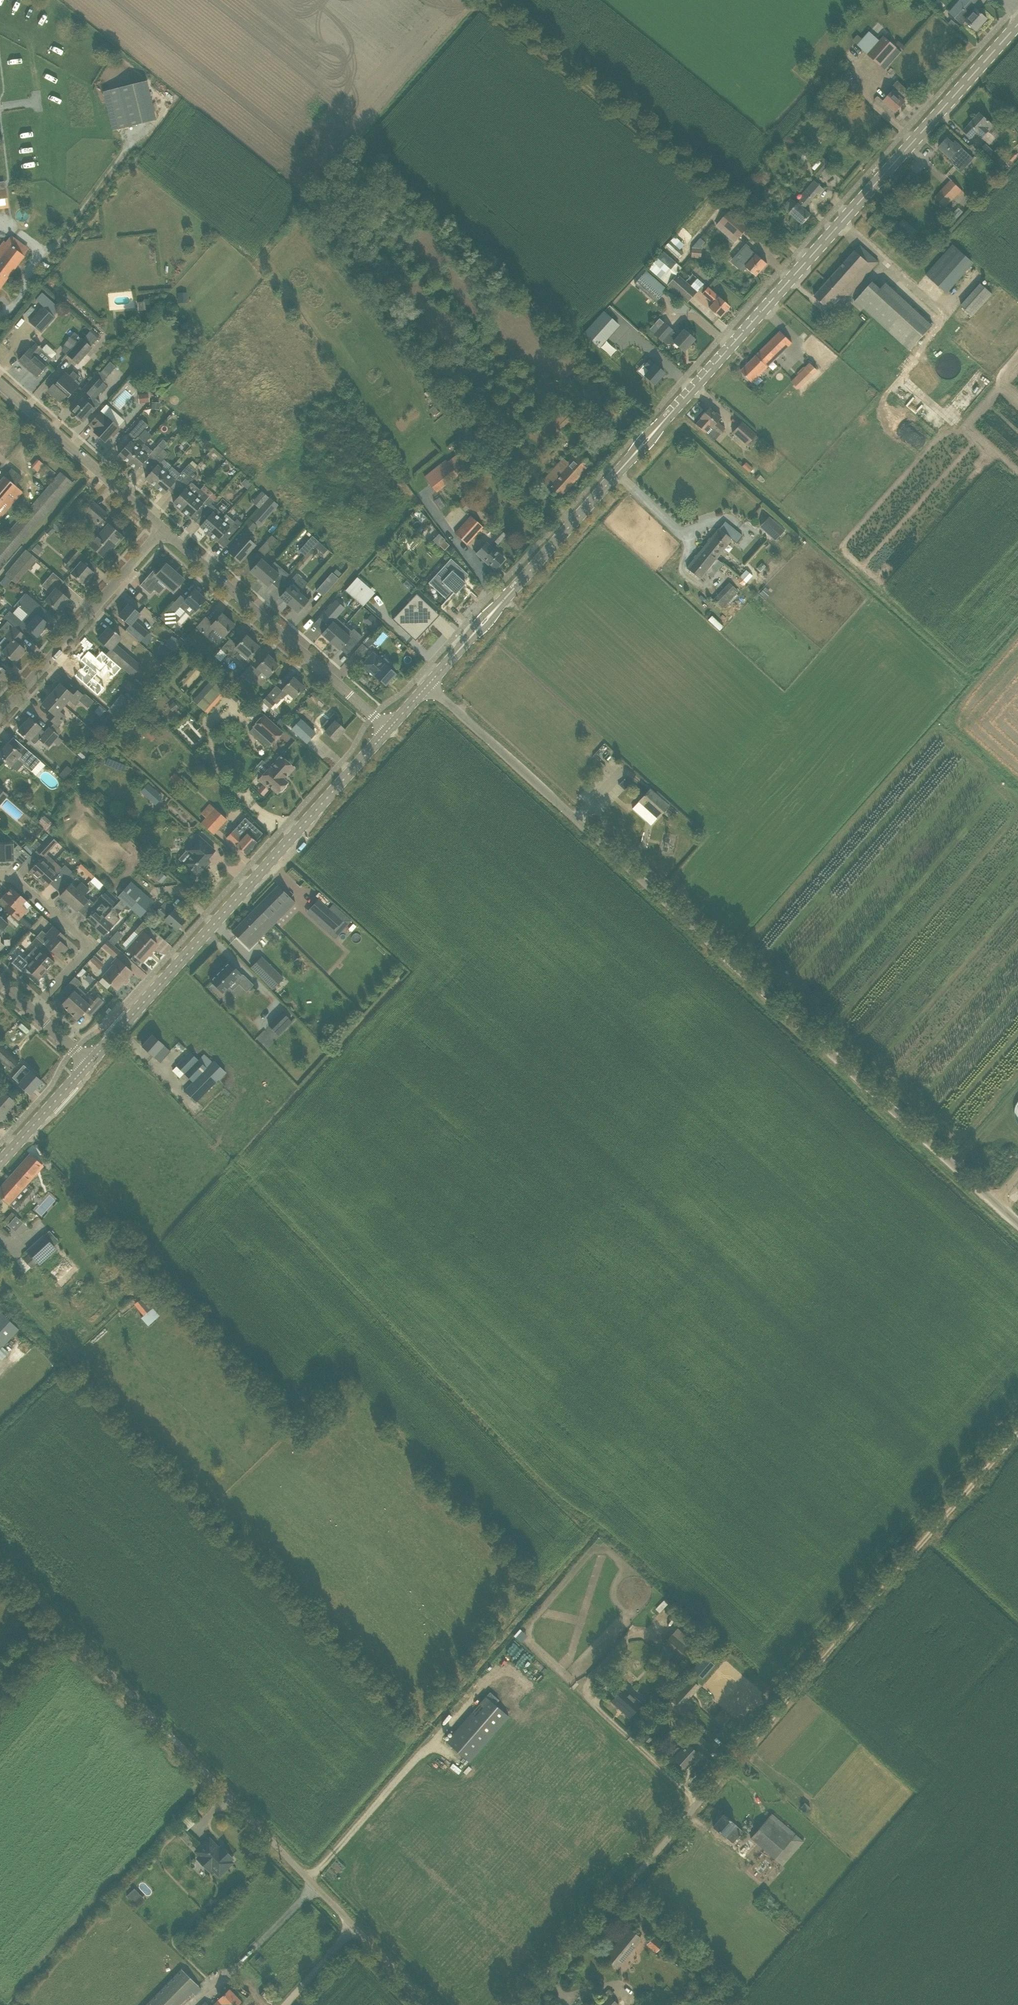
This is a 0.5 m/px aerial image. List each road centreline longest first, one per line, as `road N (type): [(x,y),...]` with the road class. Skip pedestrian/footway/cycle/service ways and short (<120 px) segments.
road 1 (unclassified): [(1017,1223),(427,685)]
road 2 (unclassified): [(433,2004),(0,1554)]
road 3 (secondary): [(658,426),(1017,25)]
road 4 (track): [(707,1801),(1017,1426)]
road 5 (secondary): [(89,1064),(389,730)]
road 6 (residential): [(389,730),(163,533)]
road 7 (unclassified): [(525,2004),(707,1801)]
road 8 (residential): [(0,725),(163,533)]
road 9 (residential): [(163,533),(0,389)]
road 10 (secondary): [(499,604),(633,454)]
road 11 (residential): [(32,1014),(85,948),(8,879),(0,883)]
road 12 (secondary): [(0,1162),(89,1064)]

